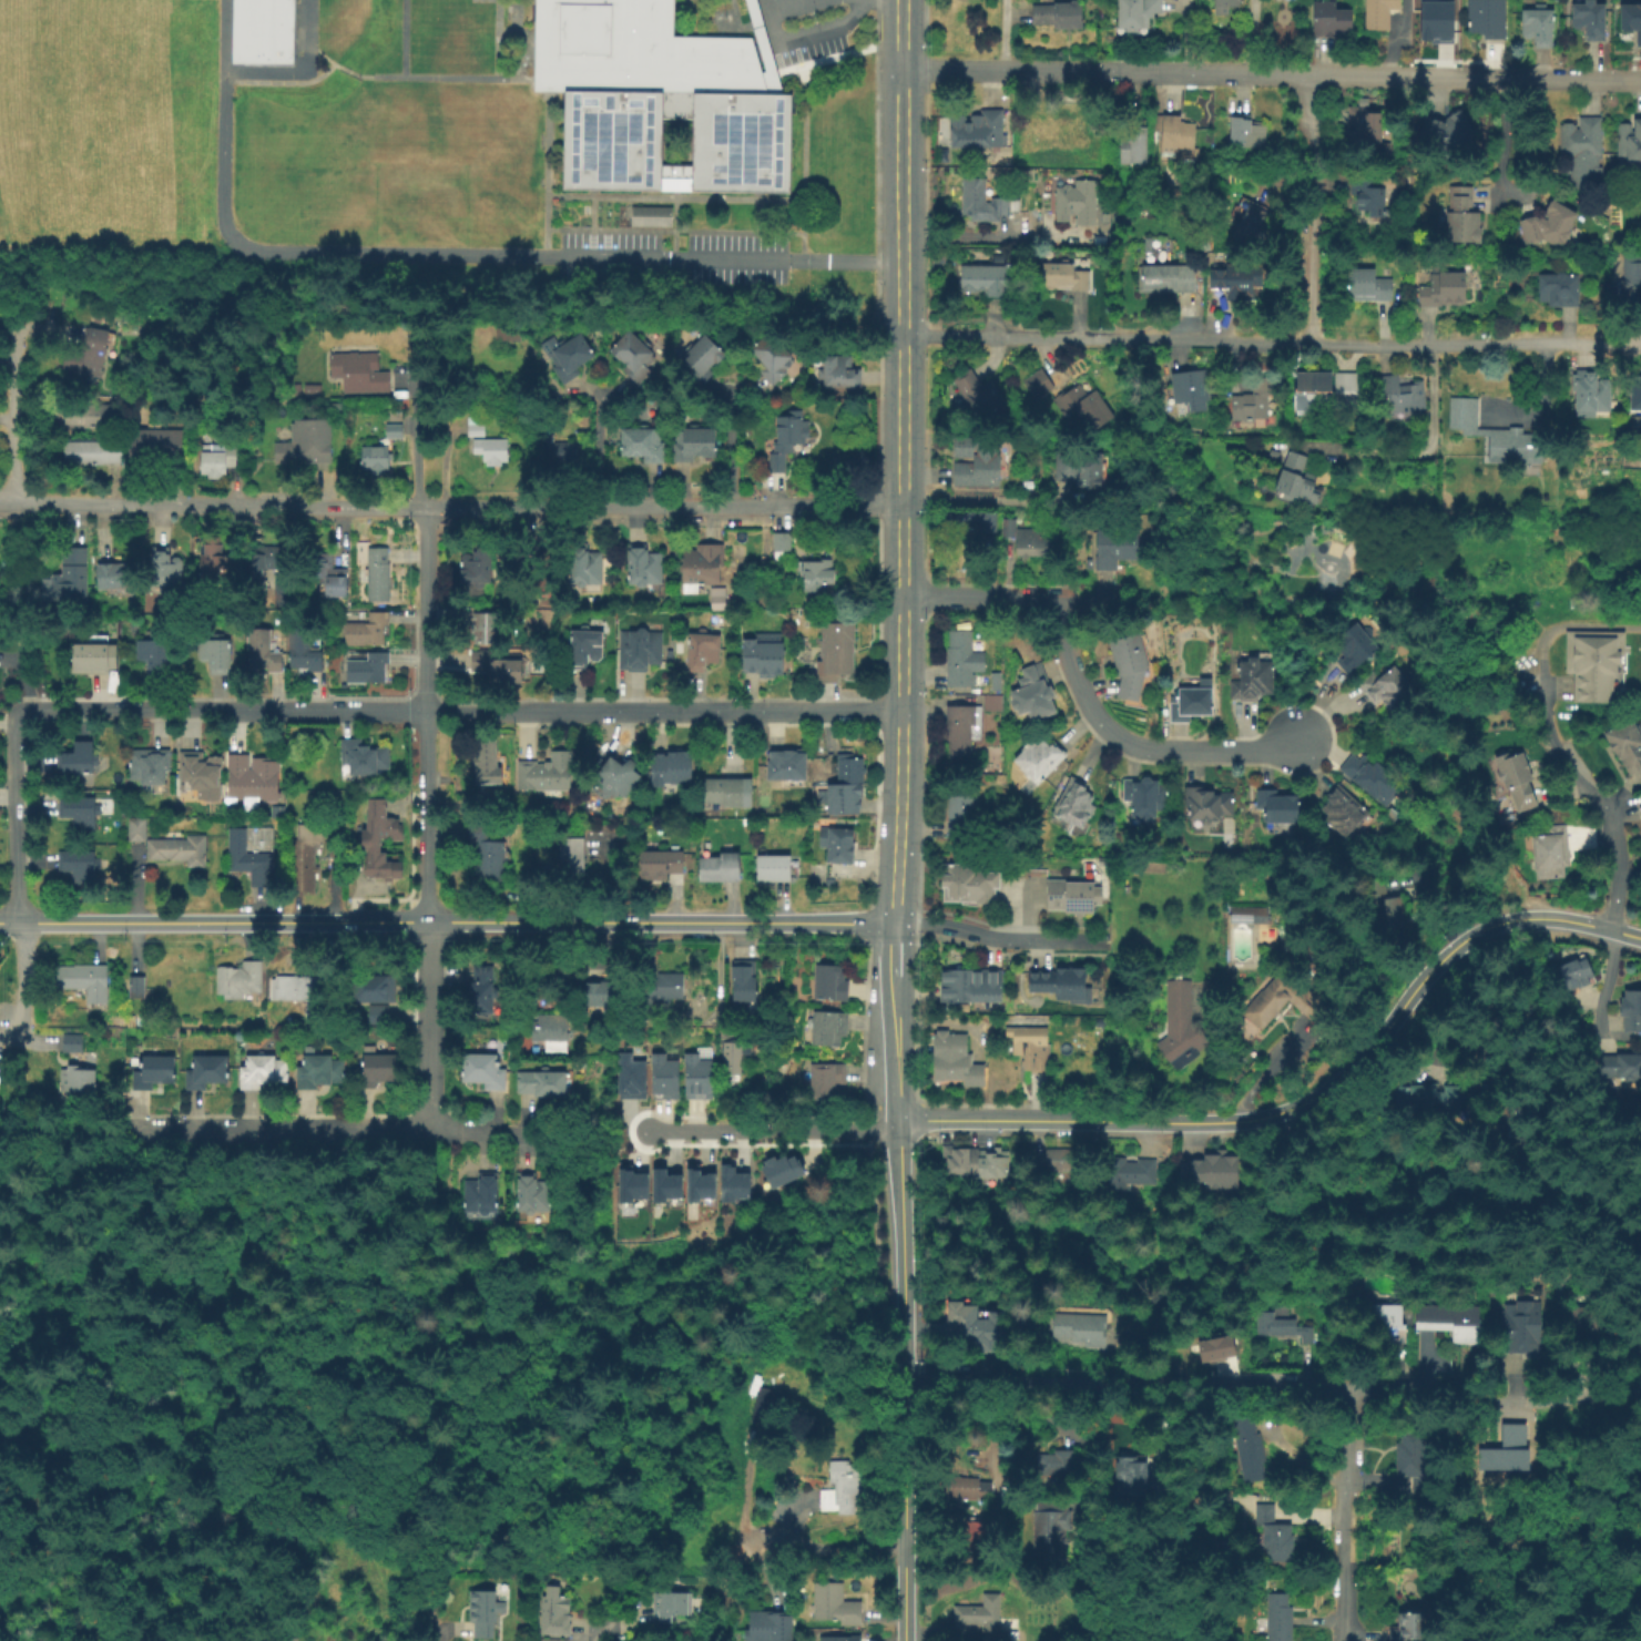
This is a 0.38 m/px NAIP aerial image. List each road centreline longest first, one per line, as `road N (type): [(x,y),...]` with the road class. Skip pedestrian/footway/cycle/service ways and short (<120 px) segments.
road 1 (residential): [(898,503),(0,503)]
road 2 (tertiary): [(894,921),(0,921)]
road 3 (residential): [(1640,82),(898,68)]
road 4 (residential): [(1640,1397),(903,1384)]
road 5 (tertiary): [(1640,938),(1566,919),(1496,920),(1430,966),(1349,1068),(1281,1111),(1220,1122),(1052,1120)]
road 6 (residential): [(1543,344),(899,335)]
road 7 (tertiary): [(898,68),(899,597)]
road 8 (tertiary): [(899,597),(890,974),(897,1125)]
road 9 (residential): [(20,713),(514,711)]
road 10 (residential): [(514,711),(899,712)]
road 11 (residential): [(425,787),(430,1132)]
road 12 (residential): [(1057,601),(1088,702),(1113,734),(1138,747),(1260,753),(1302,740)]
road 13 (tertiary): [(900,1302),(902,1640)]
road 14 (residential): [(14,725),(19,1036)]
road 15 (residential): [(430,1132),(123,1132)]
road 16 (residential): [(430,320),(425,607)]
road 17 (residential): [(1312,78),(1309,344)]
road 18 (residential): [(1352,1394),(1350,1640)]
road 19 (residential): [(1604,928),(1623,856),(1608,814),(1543,722)]
road 20 (residential): [(1109,941),(992,940),(894,921)]
road 21 (residential): [(14,318),(13,503)]
road 22 (tertiary): [(897,1125),(900,1302)]
road 23 (residential): [(1057,601),(899,597)]
road 24 (tertiary): [(1052,1120),(897,1125)]
road 25 (residential): [(897,1125),(748,1132)]
road 26 (residential): [(901,1548),(769,1540)]

